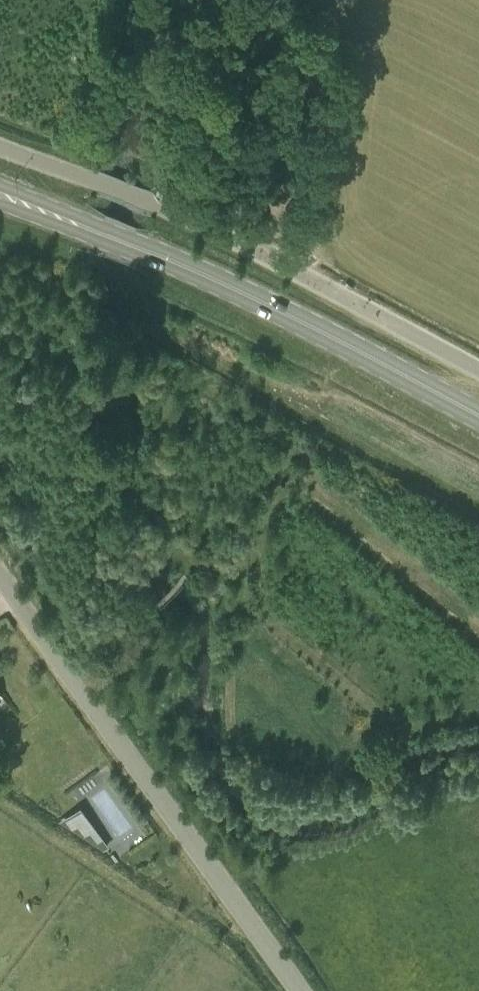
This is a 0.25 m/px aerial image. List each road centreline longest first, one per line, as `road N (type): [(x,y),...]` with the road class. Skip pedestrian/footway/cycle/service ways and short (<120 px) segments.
road 1 (unclassified): [(478,372),(159,205),(0,142)]
road 2 (tertiary): [(302,990),(16,595)]
road 3 (primary): [(478,415),(279,310),(94,231)]
road 4 (track): [(83,685),(191,570)]

